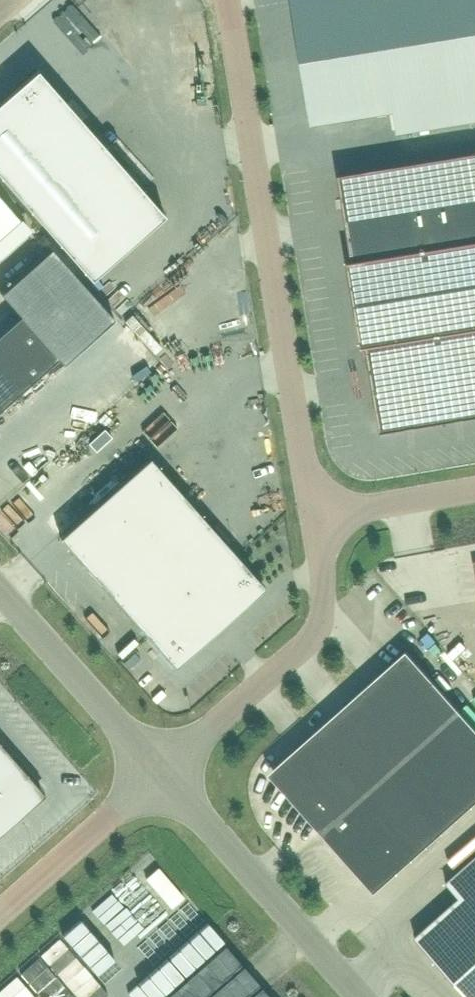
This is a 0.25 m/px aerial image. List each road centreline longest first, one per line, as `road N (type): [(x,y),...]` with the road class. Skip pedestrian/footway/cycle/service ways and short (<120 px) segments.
road 1 (unclassified): [(316,516),(228,0)]
road 2 (unclassified): [(165,776),(316,638),(327,594),(316,516)]
road 3 (unclassified): [(363,996),(165,776)]
road 4 (unclassified): [(165,776),(0,589)]
road 5 (unclassified): [(0,921),(165,776)]
road 6 (unclassified): [(474,488),(316,516)]

